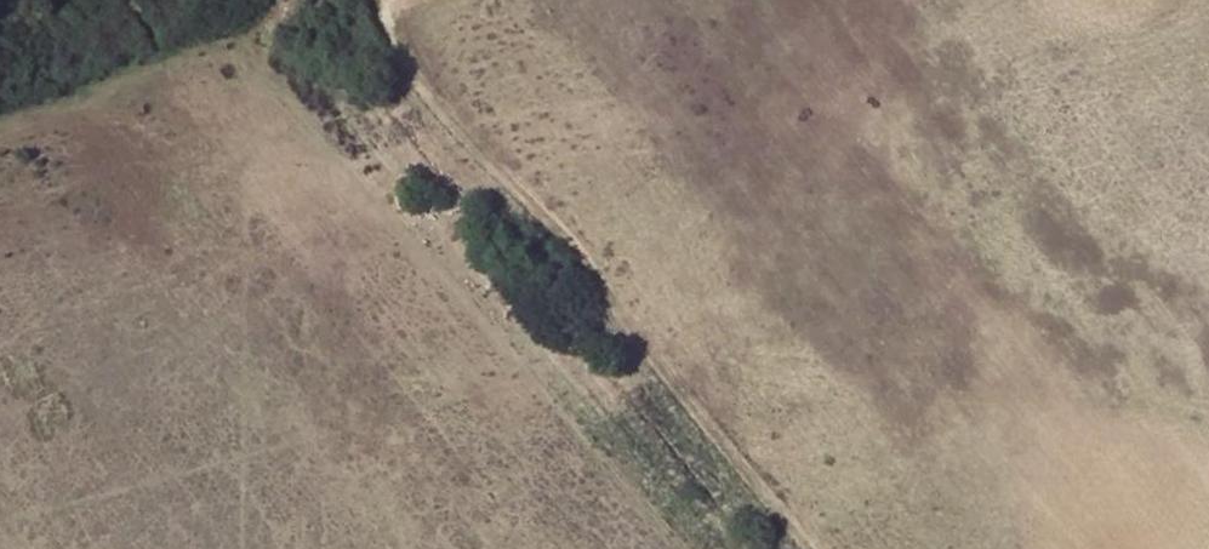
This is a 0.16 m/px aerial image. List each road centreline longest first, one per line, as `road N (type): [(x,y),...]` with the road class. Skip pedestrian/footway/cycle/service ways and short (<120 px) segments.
road 1 (track): [(391,0),(387,32),(421,90),(601,284),(811,548)]

